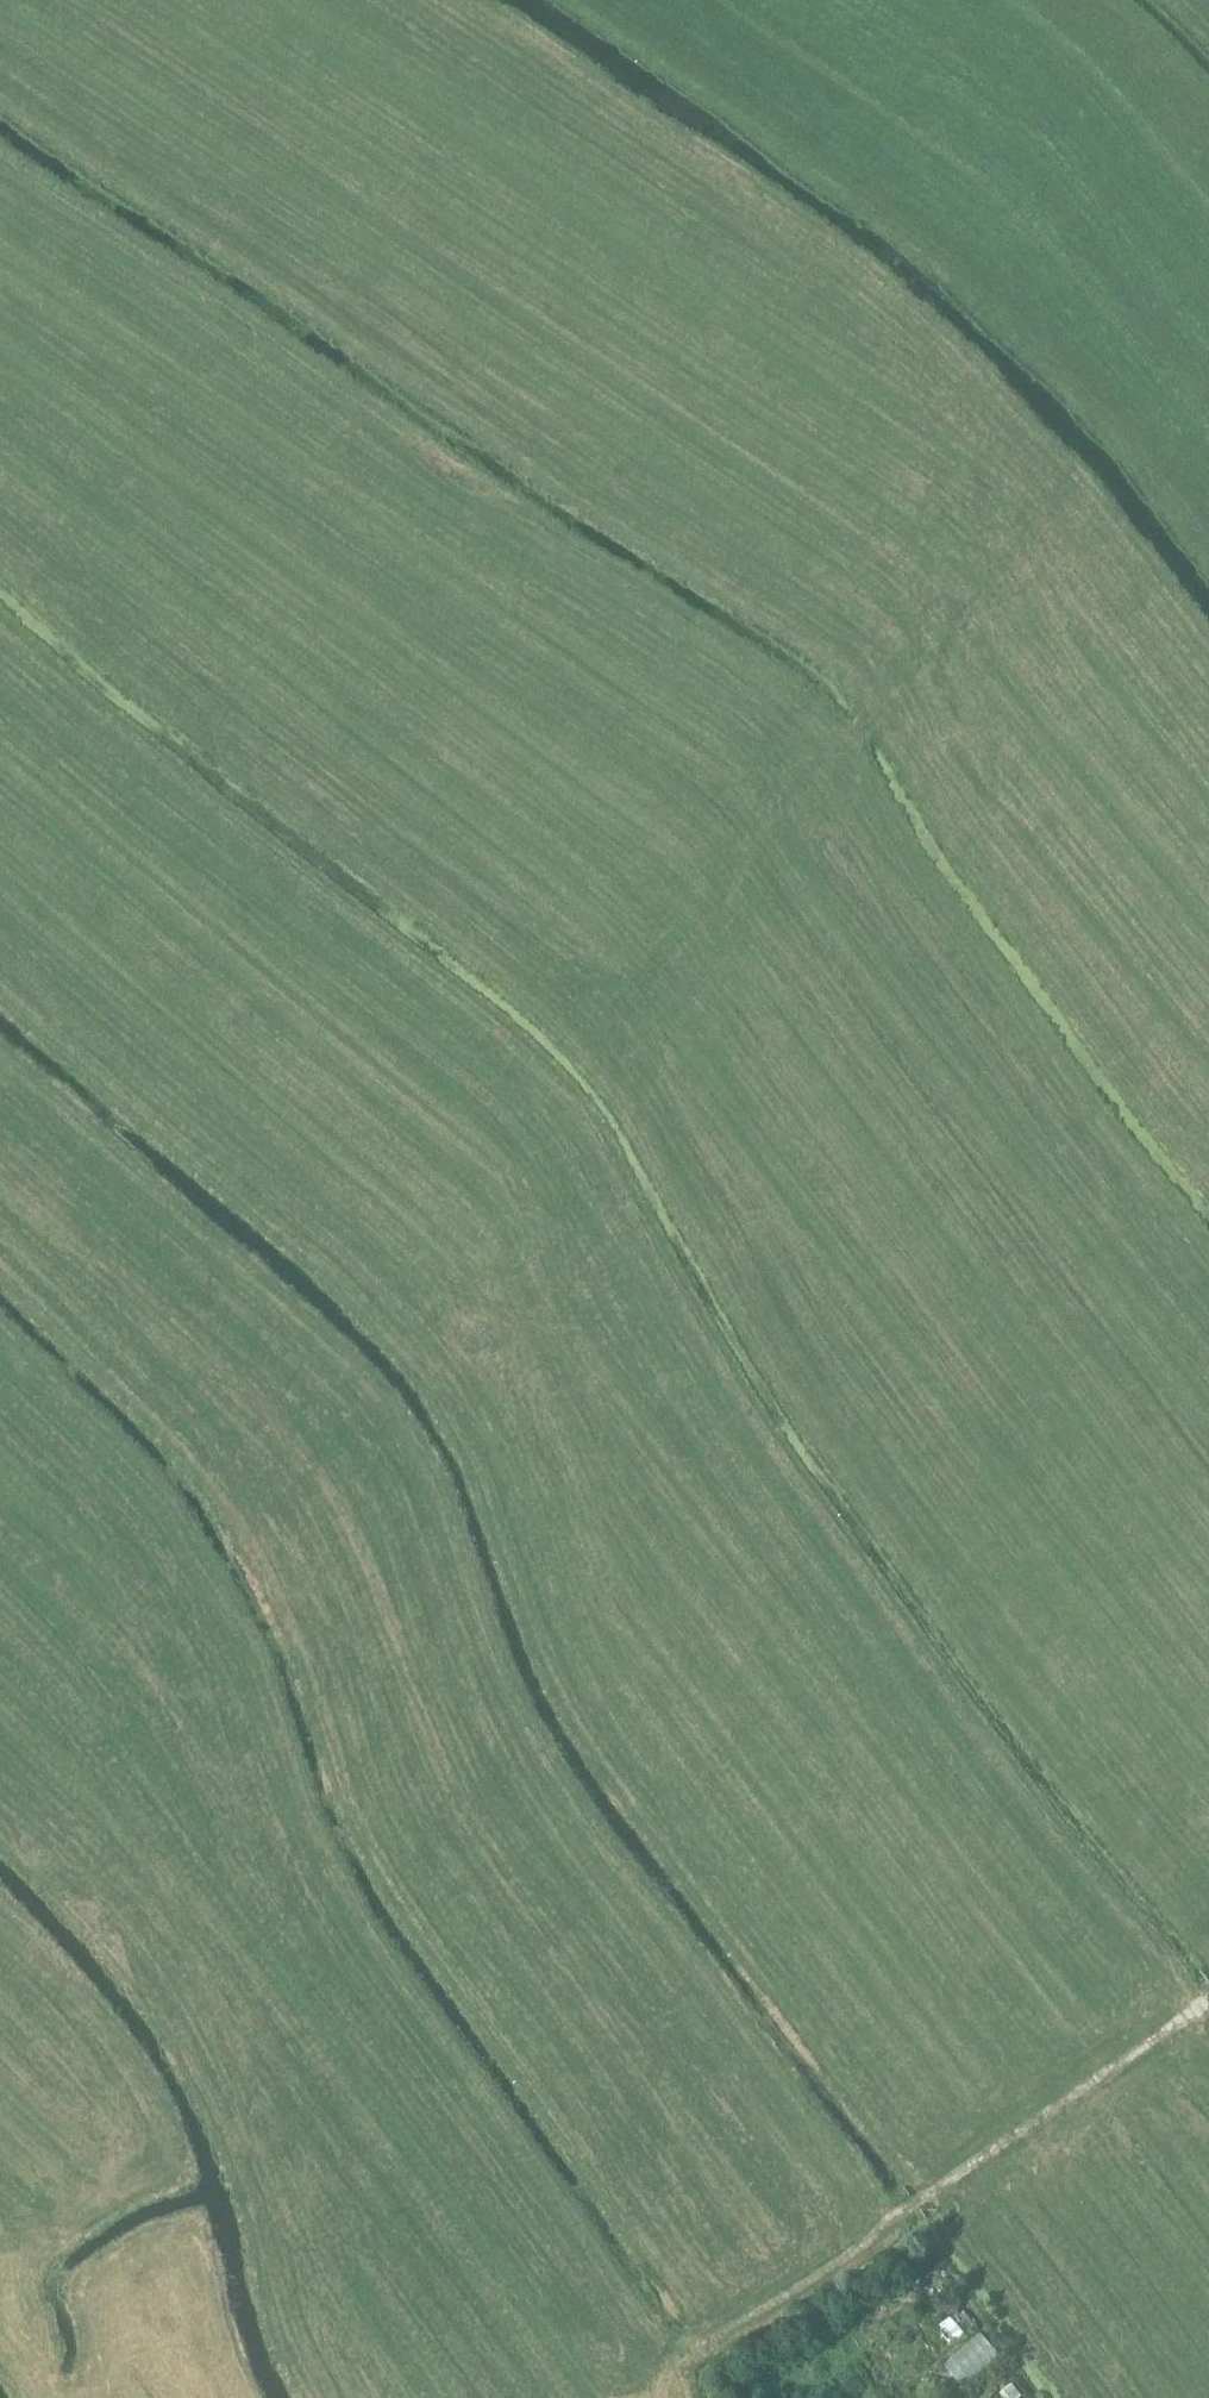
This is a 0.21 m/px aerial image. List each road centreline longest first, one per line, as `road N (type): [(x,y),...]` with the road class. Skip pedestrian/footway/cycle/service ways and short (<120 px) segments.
road 1 (track): [(1208,2008),(679,2365)]

